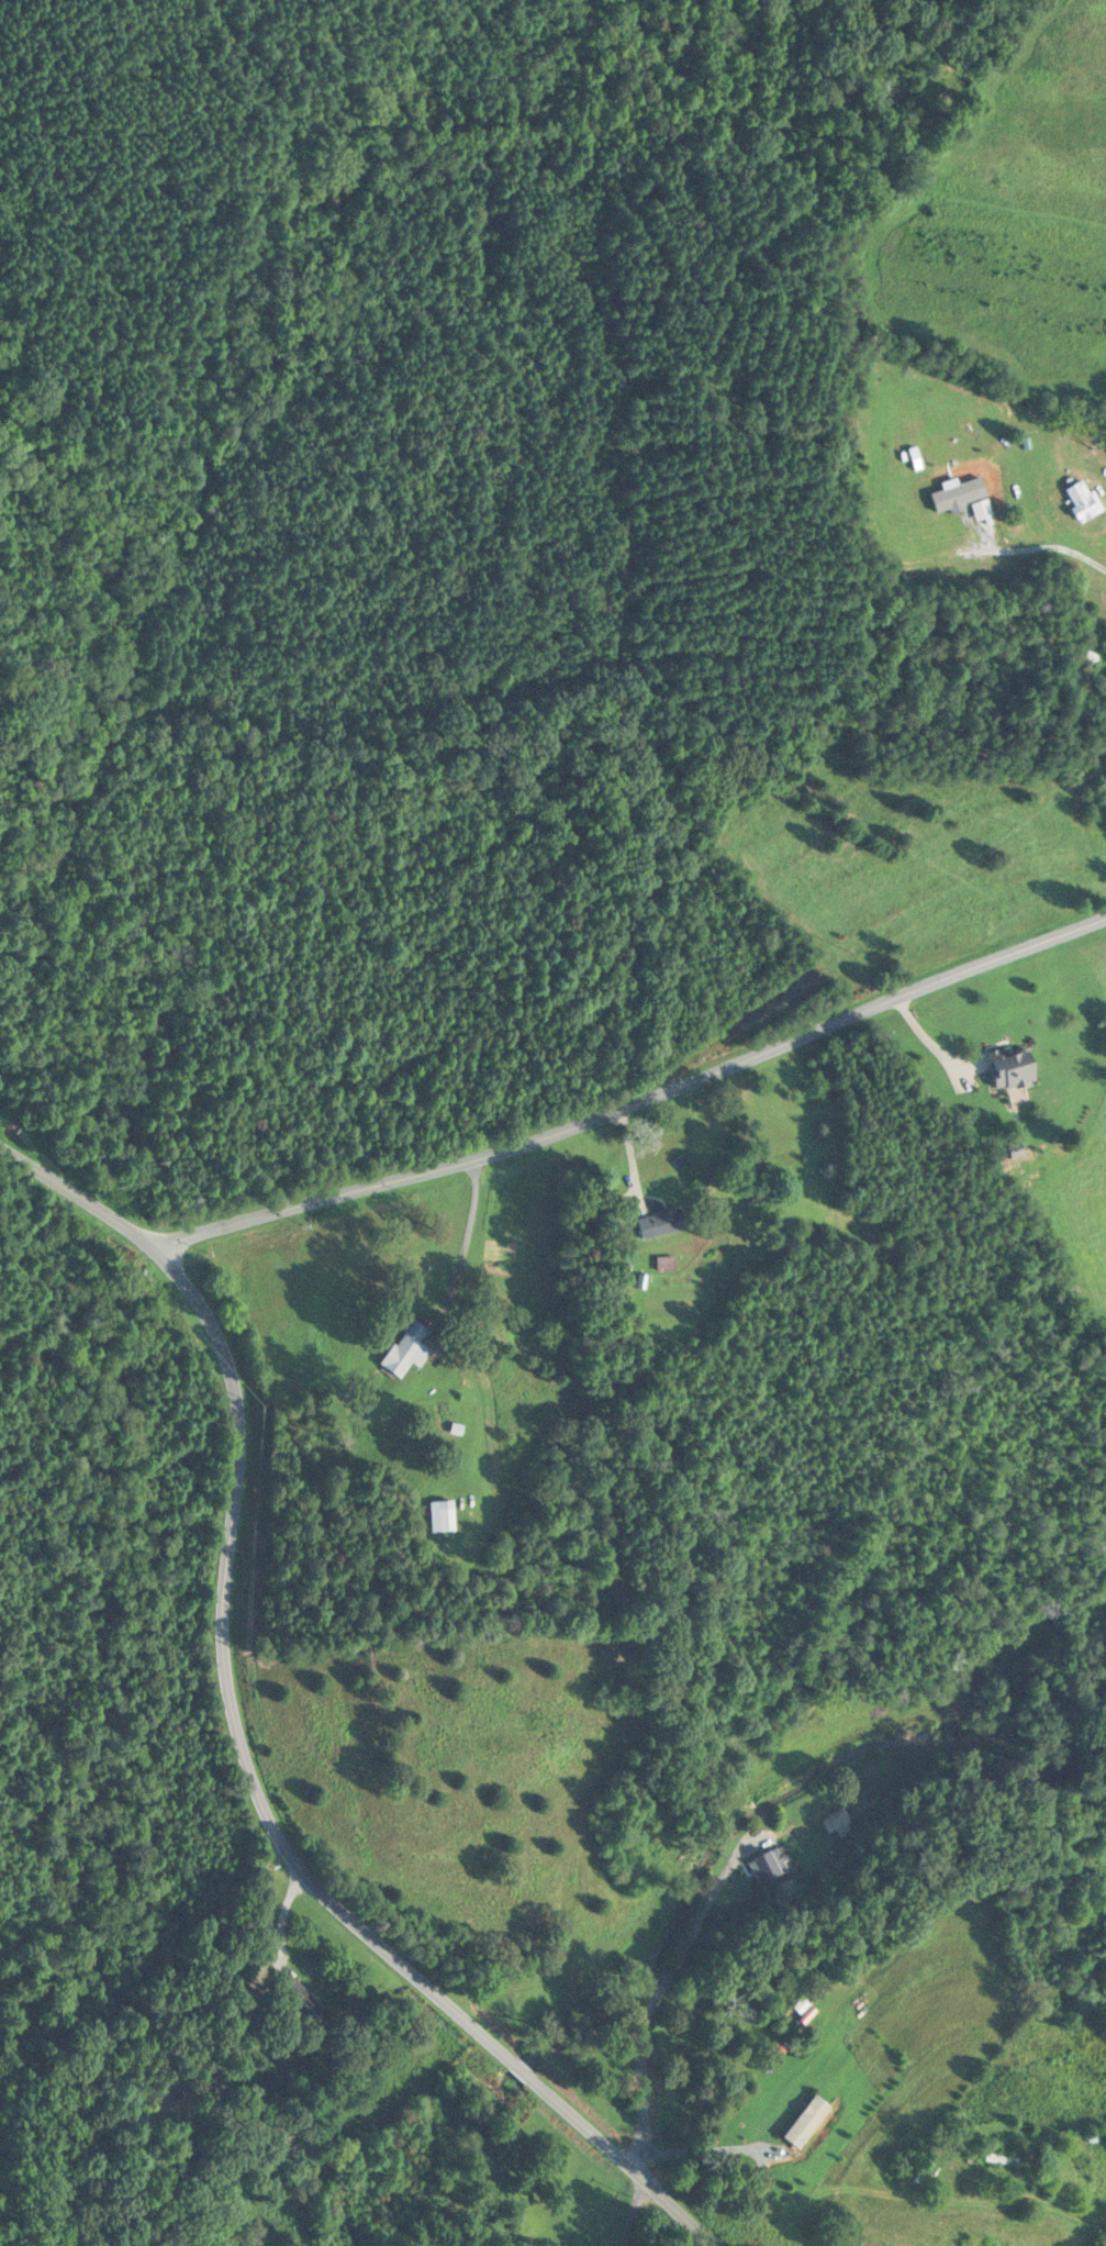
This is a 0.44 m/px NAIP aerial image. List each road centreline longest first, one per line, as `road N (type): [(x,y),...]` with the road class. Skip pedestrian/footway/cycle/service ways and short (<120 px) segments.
road 1 (residential): [(742,2245),(615,2154),(492,2045),(301,1866),(265,1812),(224,1659),(243,1410),(224,1337),(159,1247)]
road 2 (residential): [(159,1247),(567,1128),(1105,918)]
road 3 (residential): [(735,2239),(1105,1864)]
road 4 (residential): [(567,1128),(565,1072),(517,959),(394,949)]
road 5 (residential): [(159,1247),(0,1137)]

